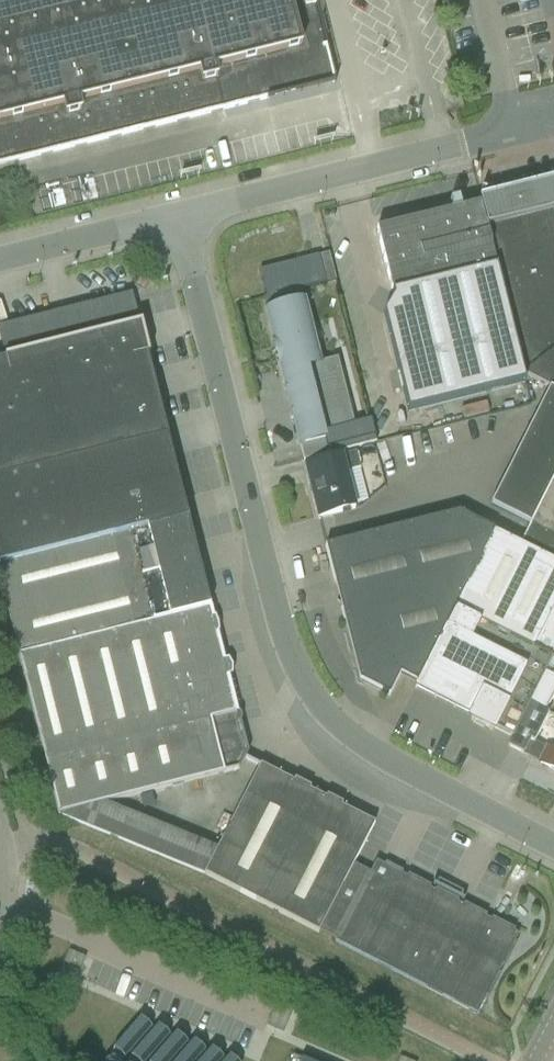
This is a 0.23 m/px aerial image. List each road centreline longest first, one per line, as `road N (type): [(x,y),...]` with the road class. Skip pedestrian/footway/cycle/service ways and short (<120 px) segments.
road 1 (unclassified): [(174,214),(277,628),(306,689),(350,736),(553,846)]
road 2 (unclassified): [(174,214),(507,129)]
road 3 (residential): [(261,1013),(0,904)]
road 4 (unclassified): [(0,260),(174,214)]

